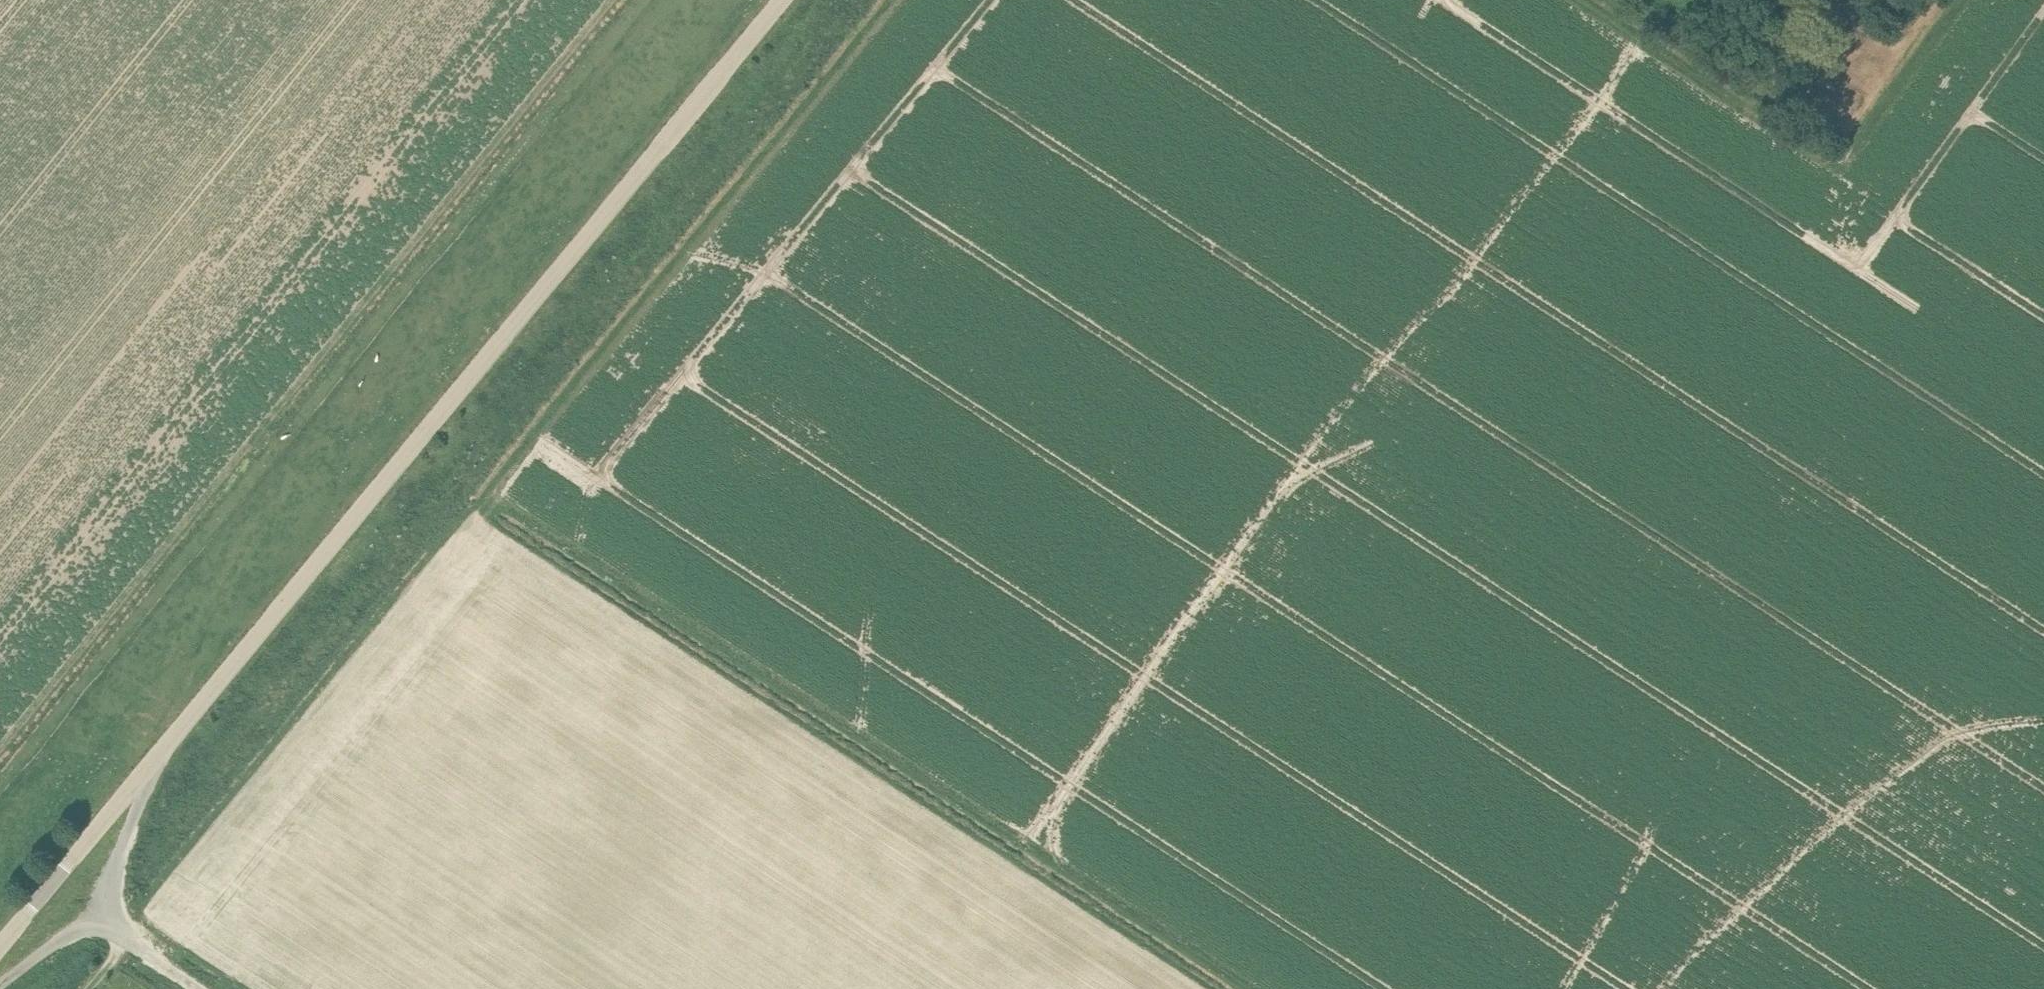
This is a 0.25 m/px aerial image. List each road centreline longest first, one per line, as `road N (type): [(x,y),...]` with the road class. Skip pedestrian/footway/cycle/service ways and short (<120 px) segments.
road 1 (unclassified): [(152,765),(783,0)]
road 2 (unclassified): [(0,954),(152,765)]
road 3 (unclassified): [(87,916),(137,821),(152,765)]
road 4 (unclassified): [(197,988),(87,916)]

